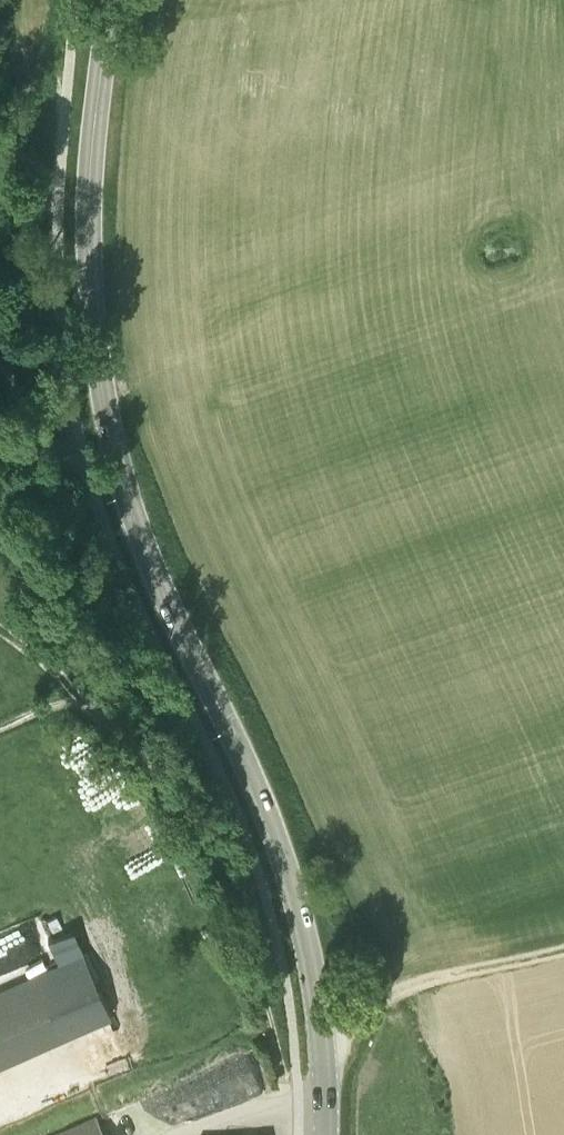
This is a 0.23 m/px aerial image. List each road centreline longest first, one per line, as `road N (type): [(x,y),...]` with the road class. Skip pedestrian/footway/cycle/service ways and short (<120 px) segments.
road 1 (secondary): [(324,1134),(324,1059),(293,883),(142,536),(108,405),(91,258),(91,168),(110,0)]
road 2 (track): [(0,728),(49,709),(85,706),(135,751),(212,868),(246,944),(284,1073),(299,1082)]
road 3 (track): [(324,1059),(351,1020),(404,984),(563,951)]
road 4 (track): [(91,475),(54,443),(0,363)]

